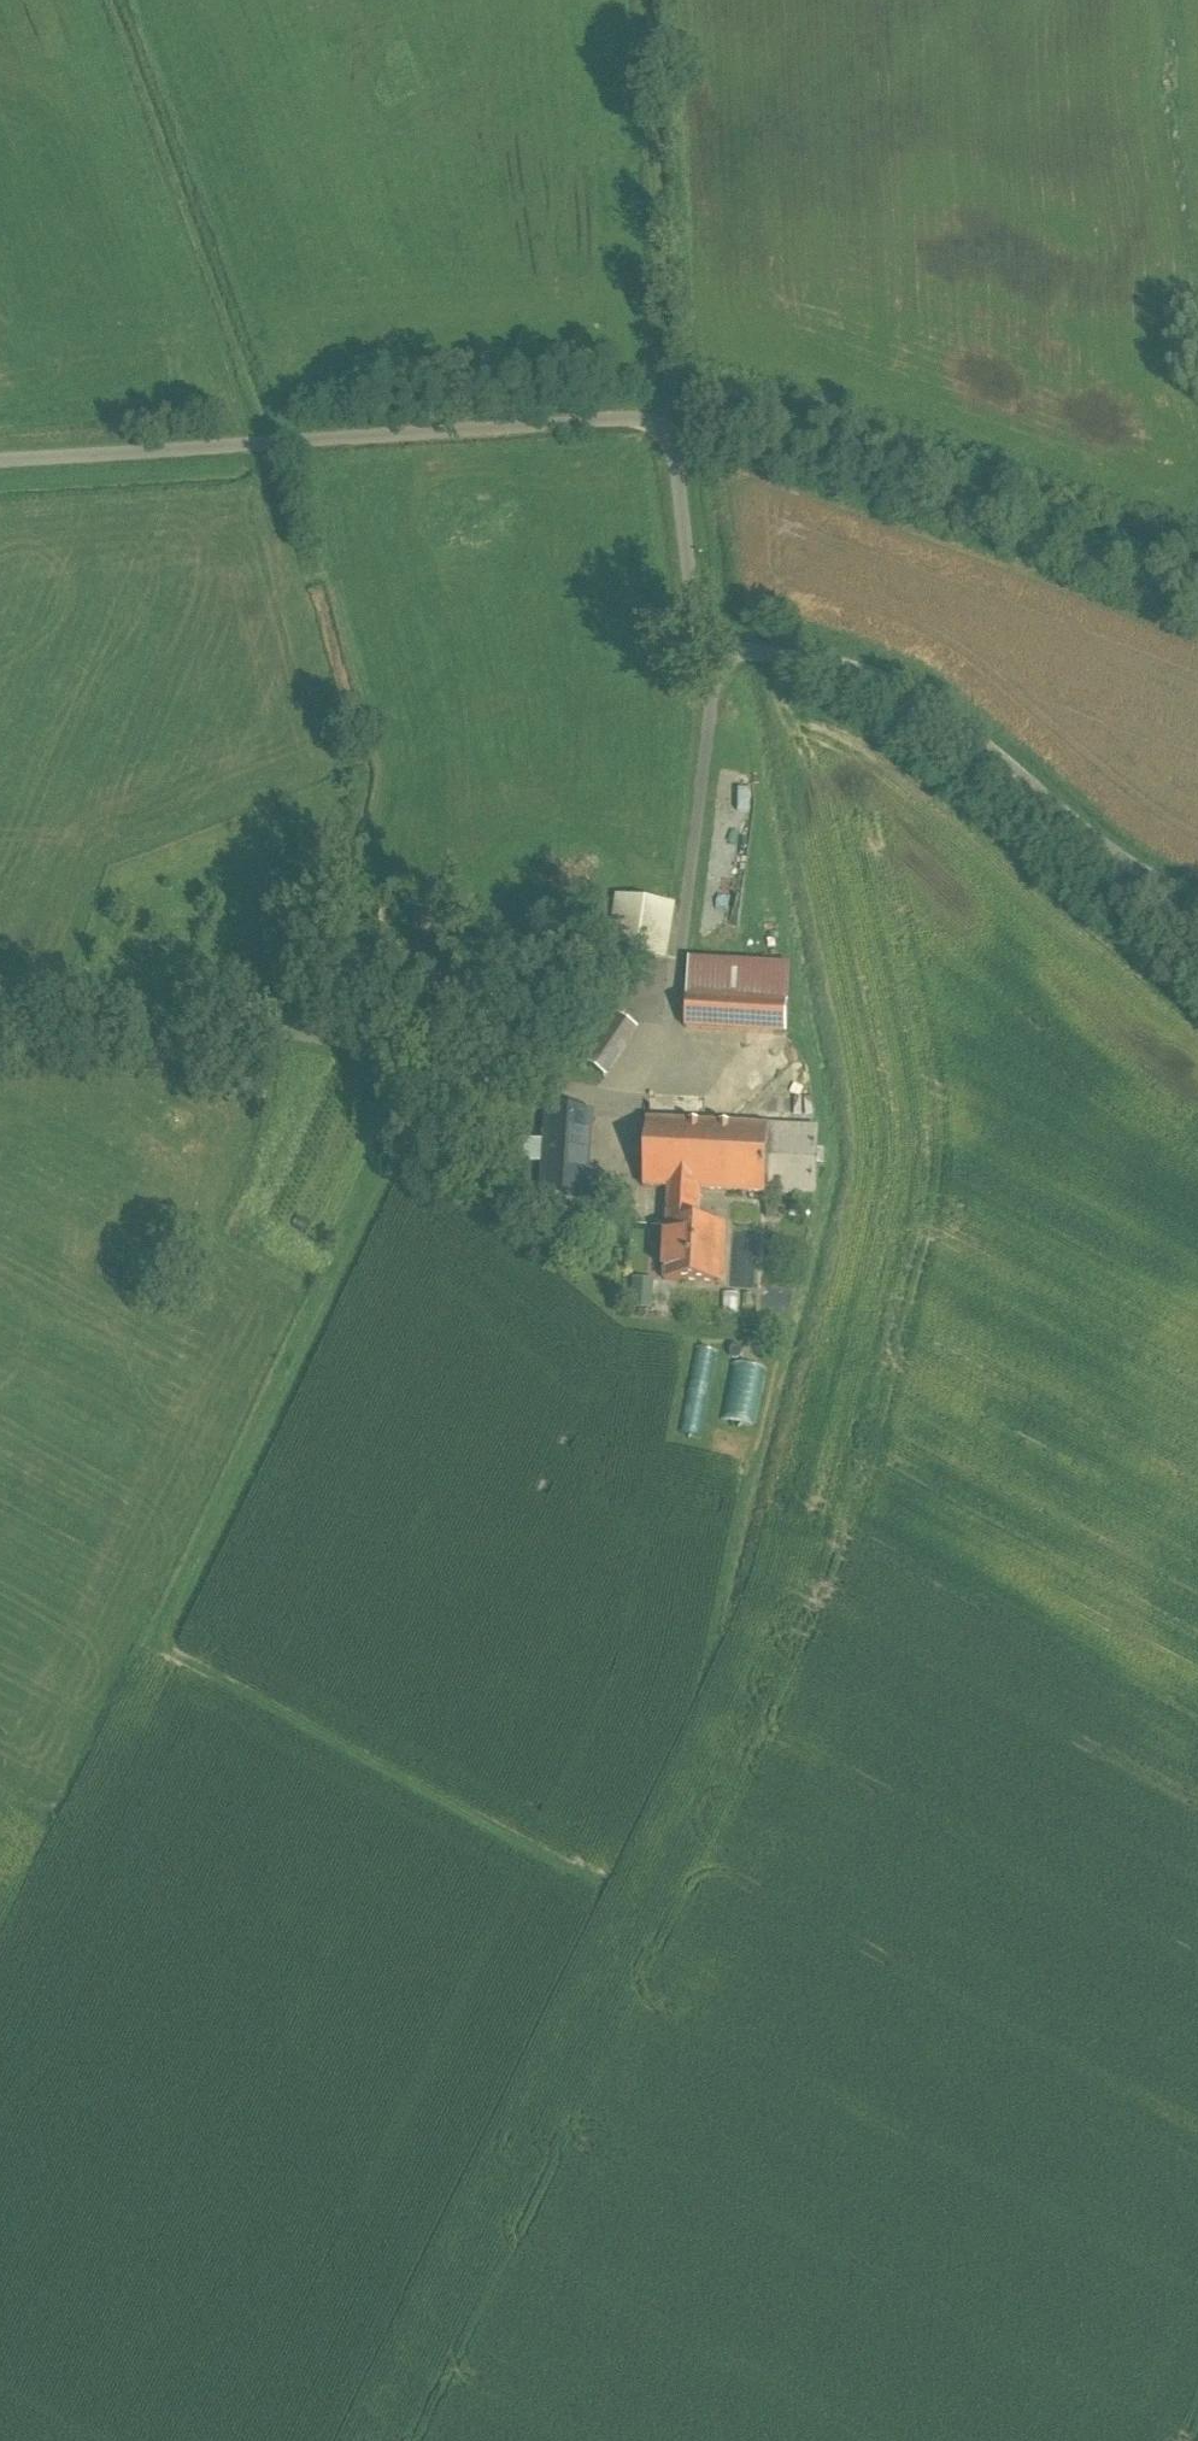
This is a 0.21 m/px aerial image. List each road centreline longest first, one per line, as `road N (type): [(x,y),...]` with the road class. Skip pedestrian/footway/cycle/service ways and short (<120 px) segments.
road 1 (unclassified): [(1197,912),(1134,881),(889,690),(726,656),(697,620),(674,450),(655,431),(0,472)]

